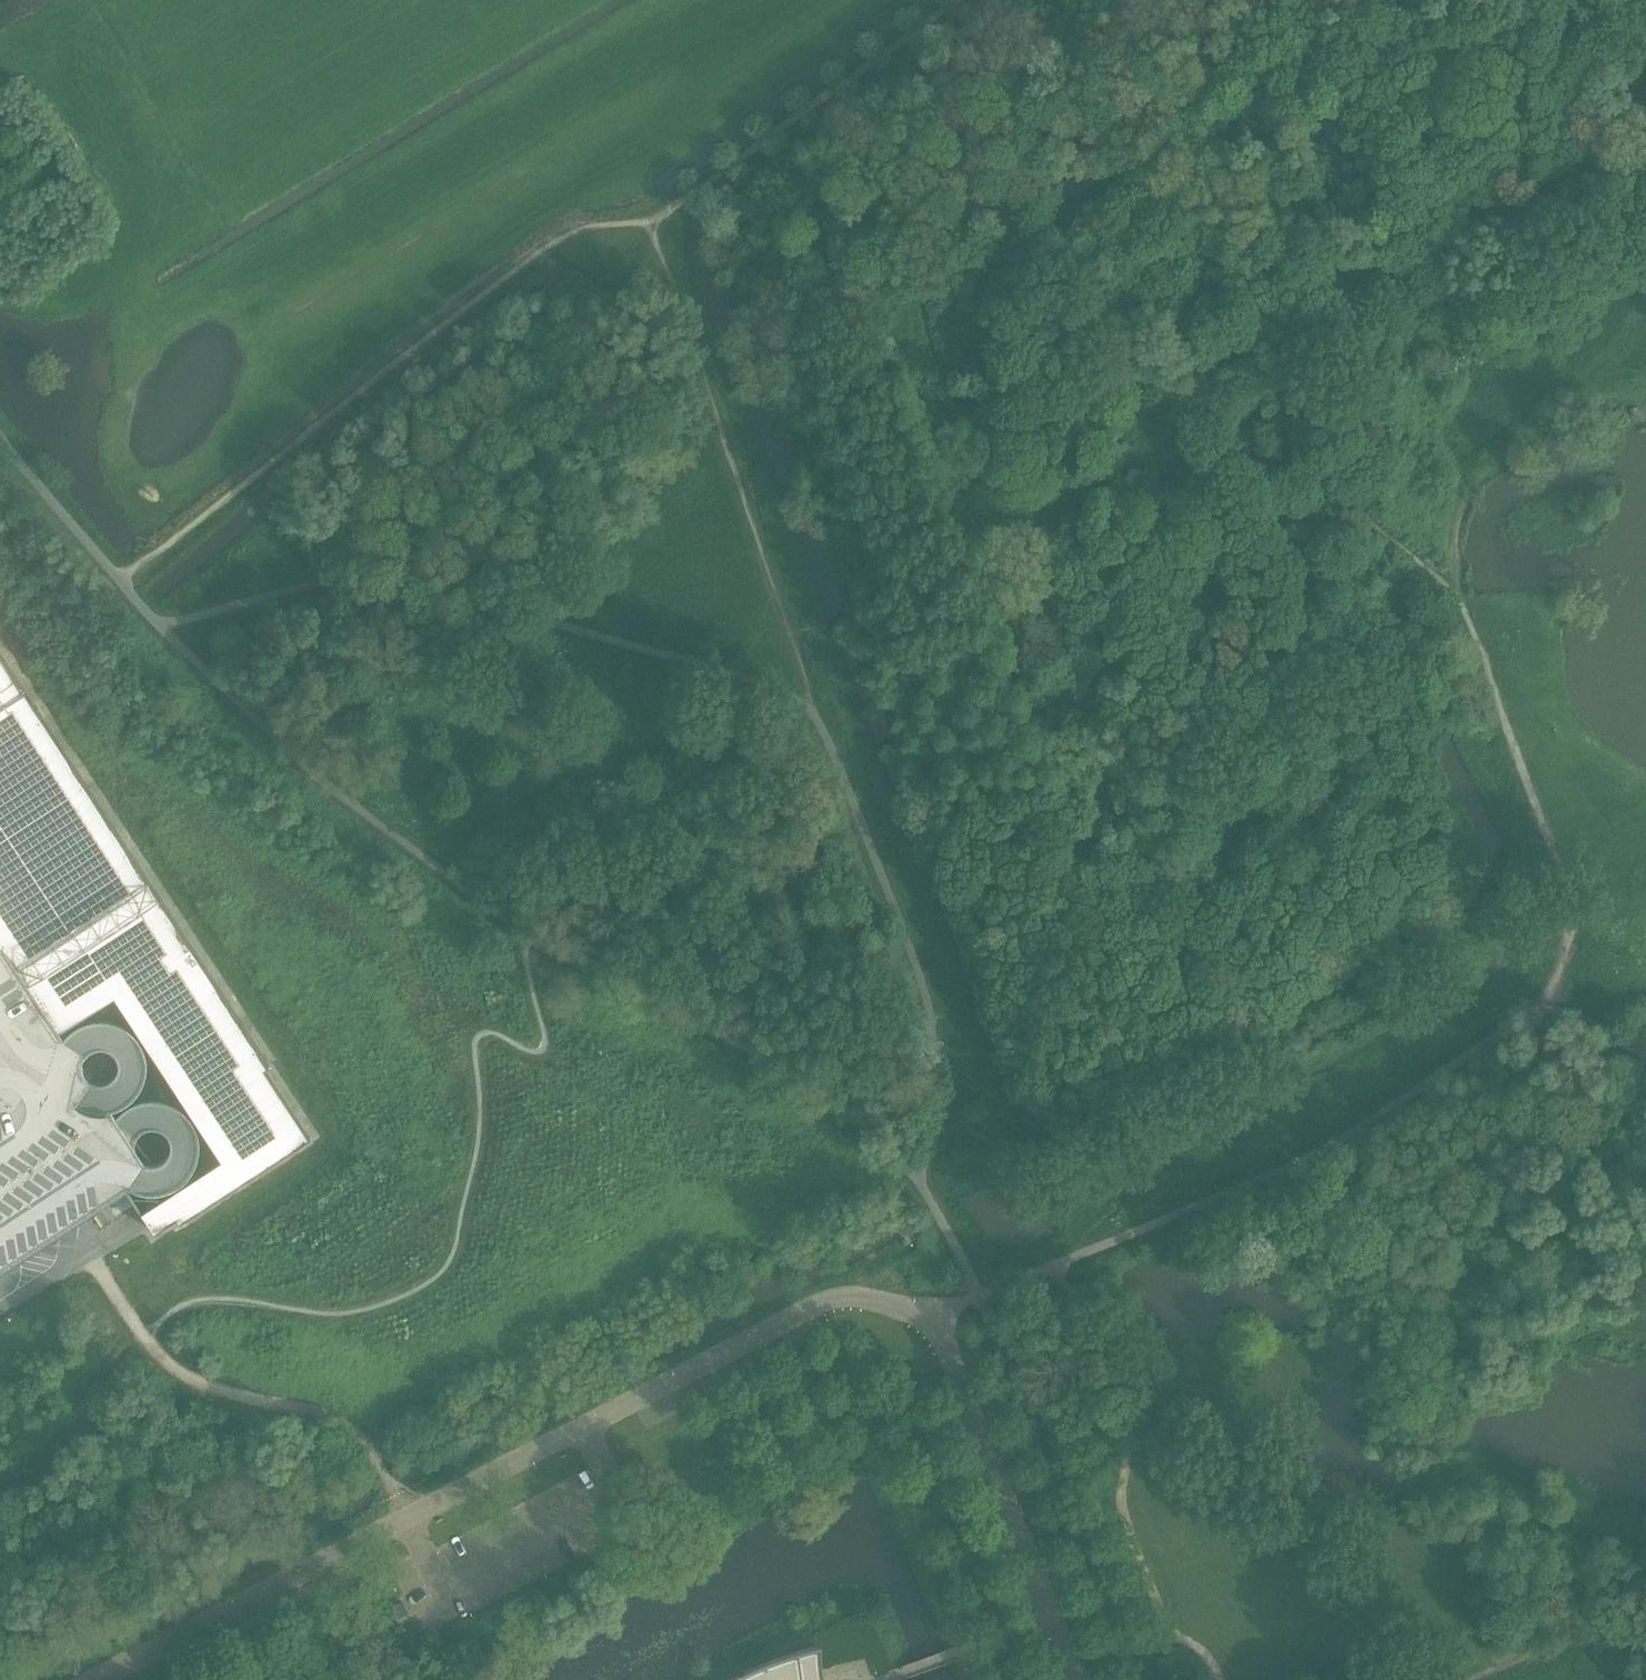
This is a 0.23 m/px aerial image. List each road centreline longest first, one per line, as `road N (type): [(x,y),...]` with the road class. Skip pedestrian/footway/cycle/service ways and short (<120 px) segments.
road 1 (unclassified): [(1075,1679),(936,1331),(905,1304),(854,1294),(808,1306),(87,1679)]
road 2 (track): [(403,1514),(373,1447),(345,1422),(216,1391),(177,1369),(138,1327),(89,1250)]

